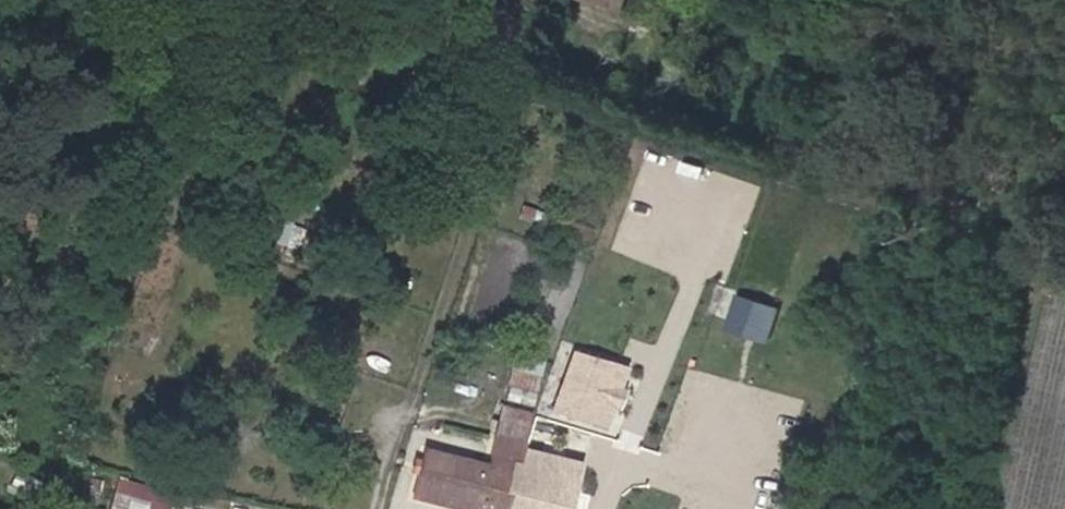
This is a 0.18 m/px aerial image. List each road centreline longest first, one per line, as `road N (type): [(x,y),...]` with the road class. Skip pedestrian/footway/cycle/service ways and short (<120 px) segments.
road 1 (track): [(373,508),(403,407),(544,56),(538,0)]

